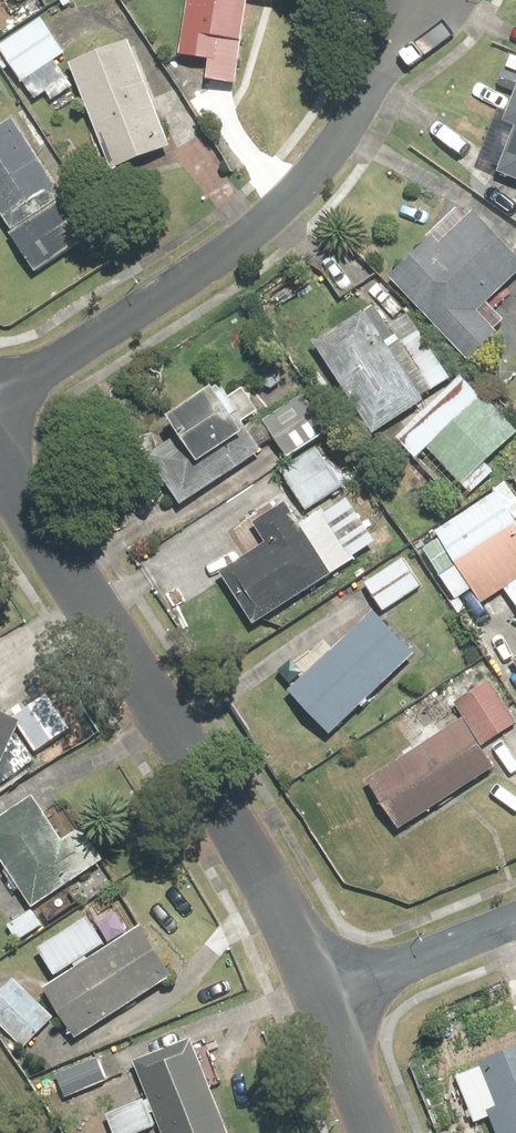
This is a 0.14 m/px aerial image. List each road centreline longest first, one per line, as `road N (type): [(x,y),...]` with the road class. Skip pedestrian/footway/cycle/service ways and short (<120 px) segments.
road 1 (residential): [(0,464),(266,881),(330,997)]
road 2 (residential): [(0,400),(245,239),(309,180),(373,99),(419,23),(424,0)]
road 3 (residential): [(330,997),(515,918)]
road 4 (residential): [(330,997),(381,1132)]

